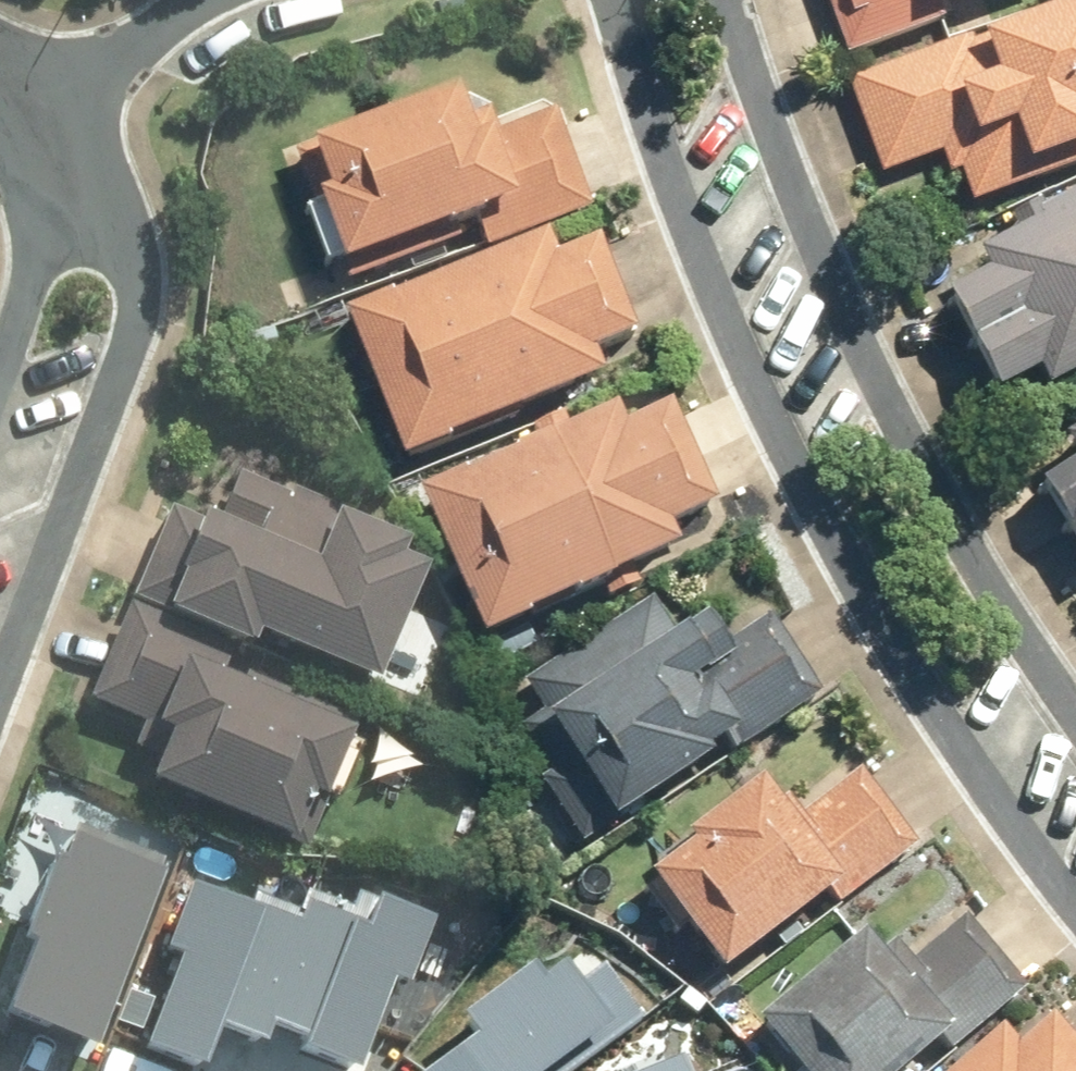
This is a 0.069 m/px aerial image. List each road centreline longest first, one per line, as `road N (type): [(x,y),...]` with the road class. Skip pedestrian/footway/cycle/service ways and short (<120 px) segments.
road 1 (residential): [(1075,898),(953,746),(850,577),(699,253),(618,0)]
road 2 (residential): [(726,0),(794,189),(877,369),(1075,720)]
road 3 (residential): [(75,175),(125,251),(130,337),(0,674)]
road 4 (residential): [(0,374),(75,175)]
road 5 (residential): [(45,115),(205,0)]

